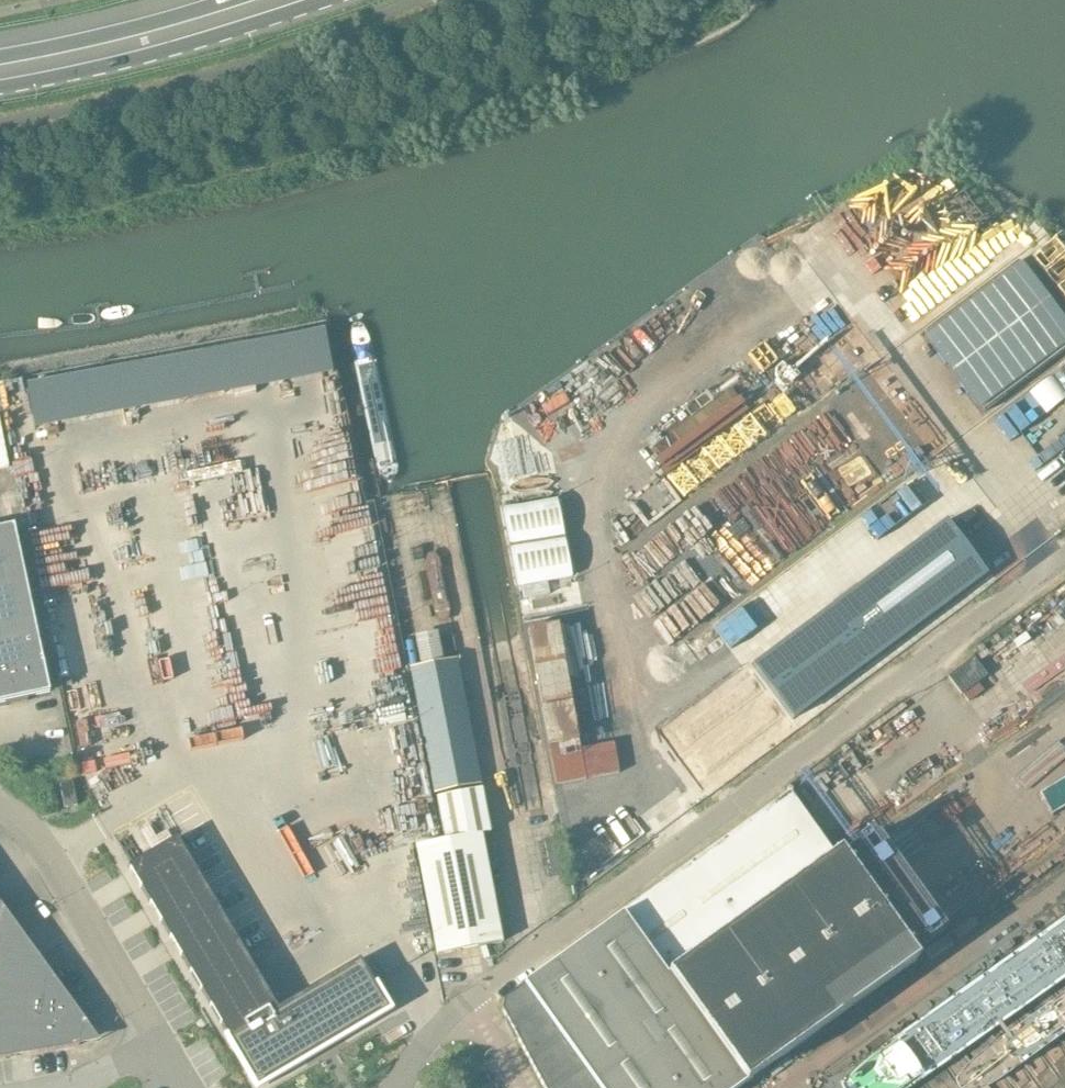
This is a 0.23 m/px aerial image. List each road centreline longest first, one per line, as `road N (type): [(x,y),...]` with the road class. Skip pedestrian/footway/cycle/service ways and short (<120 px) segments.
road 1 (unclassified): [(399,1087),(424,1044),(471,997),(1064,555)]
road 2 (unclassified): [(159,1046),(34,828),(0,804)]
road 3 (primary): [(0,69),(63,59),(267,0)]
road 4 (residential): [(43,1087),(159,1046)]

